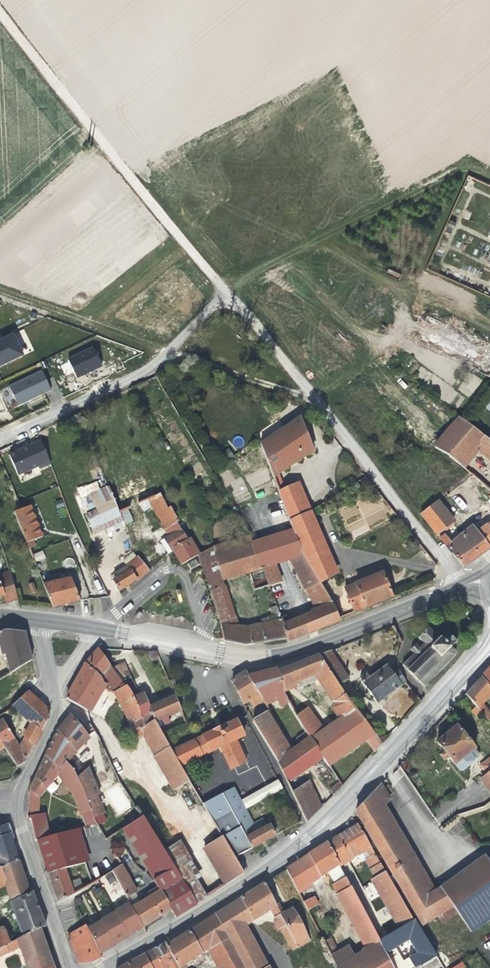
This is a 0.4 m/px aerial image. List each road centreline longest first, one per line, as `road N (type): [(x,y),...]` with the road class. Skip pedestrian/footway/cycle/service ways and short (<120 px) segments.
road 1 (track): [(0,17),(320,404),(162,350)]
road 2 (track): [(489,174),(466,164),(219,285),(121,386),(0,438)]
road 3 (secondary): [(102,967),(304,840),(489,645)]
road 4 (tertiary): [(203,647),(286,654),(464,586)]
road 5 (unclassified): [(320,404),(464,586)]
road 6 (residential): [(203,647),(183,571),(173,568),(114,613),(107,630)]
road 7 (residential): [(13,801),(71,967)]
road 8 (track): [(0,292),(162,350)]
road 9 (residential): [(54,690),(59,712),(13,801)]

